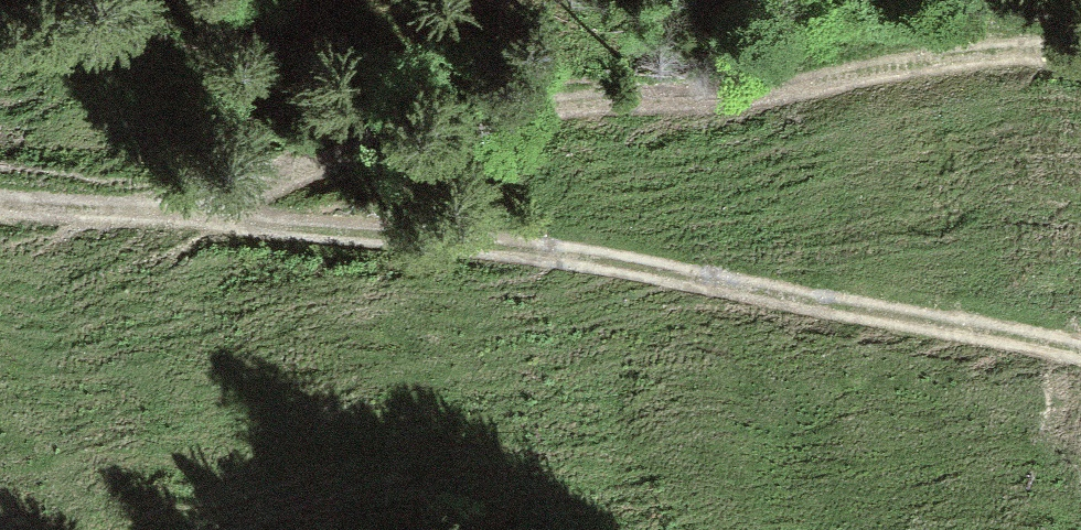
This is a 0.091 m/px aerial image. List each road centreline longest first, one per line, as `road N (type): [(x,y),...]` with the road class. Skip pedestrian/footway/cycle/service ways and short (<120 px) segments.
road 1 (track): [(0,206),(165,211),(615,268),(1080,359)]
road 2 (track): [(165,211),(1026,41),(1080,45)]

